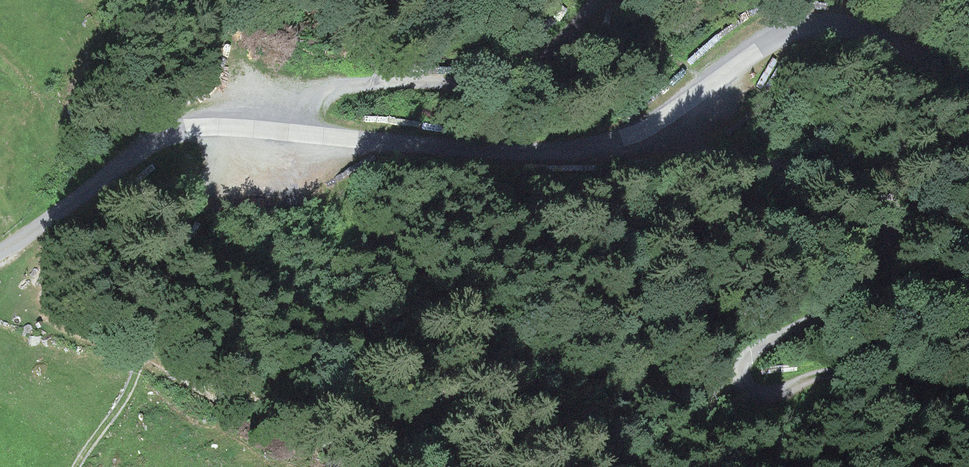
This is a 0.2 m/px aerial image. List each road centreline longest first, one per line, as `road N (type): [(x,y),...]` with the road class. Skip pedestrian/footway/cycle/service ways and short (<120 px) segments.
road 1 (unclassified): [(0,252),(142,147),(180,128),(529,147),(591,140),(622,127),(764,25),(799,17),(840,21),(968,77)]
road 2 (track): [(622,127),(724,163),(851,175),(887,190),(903,220),(895,258),(802,326),(748,352),(733,381),(752,395),(828,369),(968,396)]
road 3 (track): [(606,0),(506,81),(307,84),(236,128),(184,226),(128,389),(79,466)]

